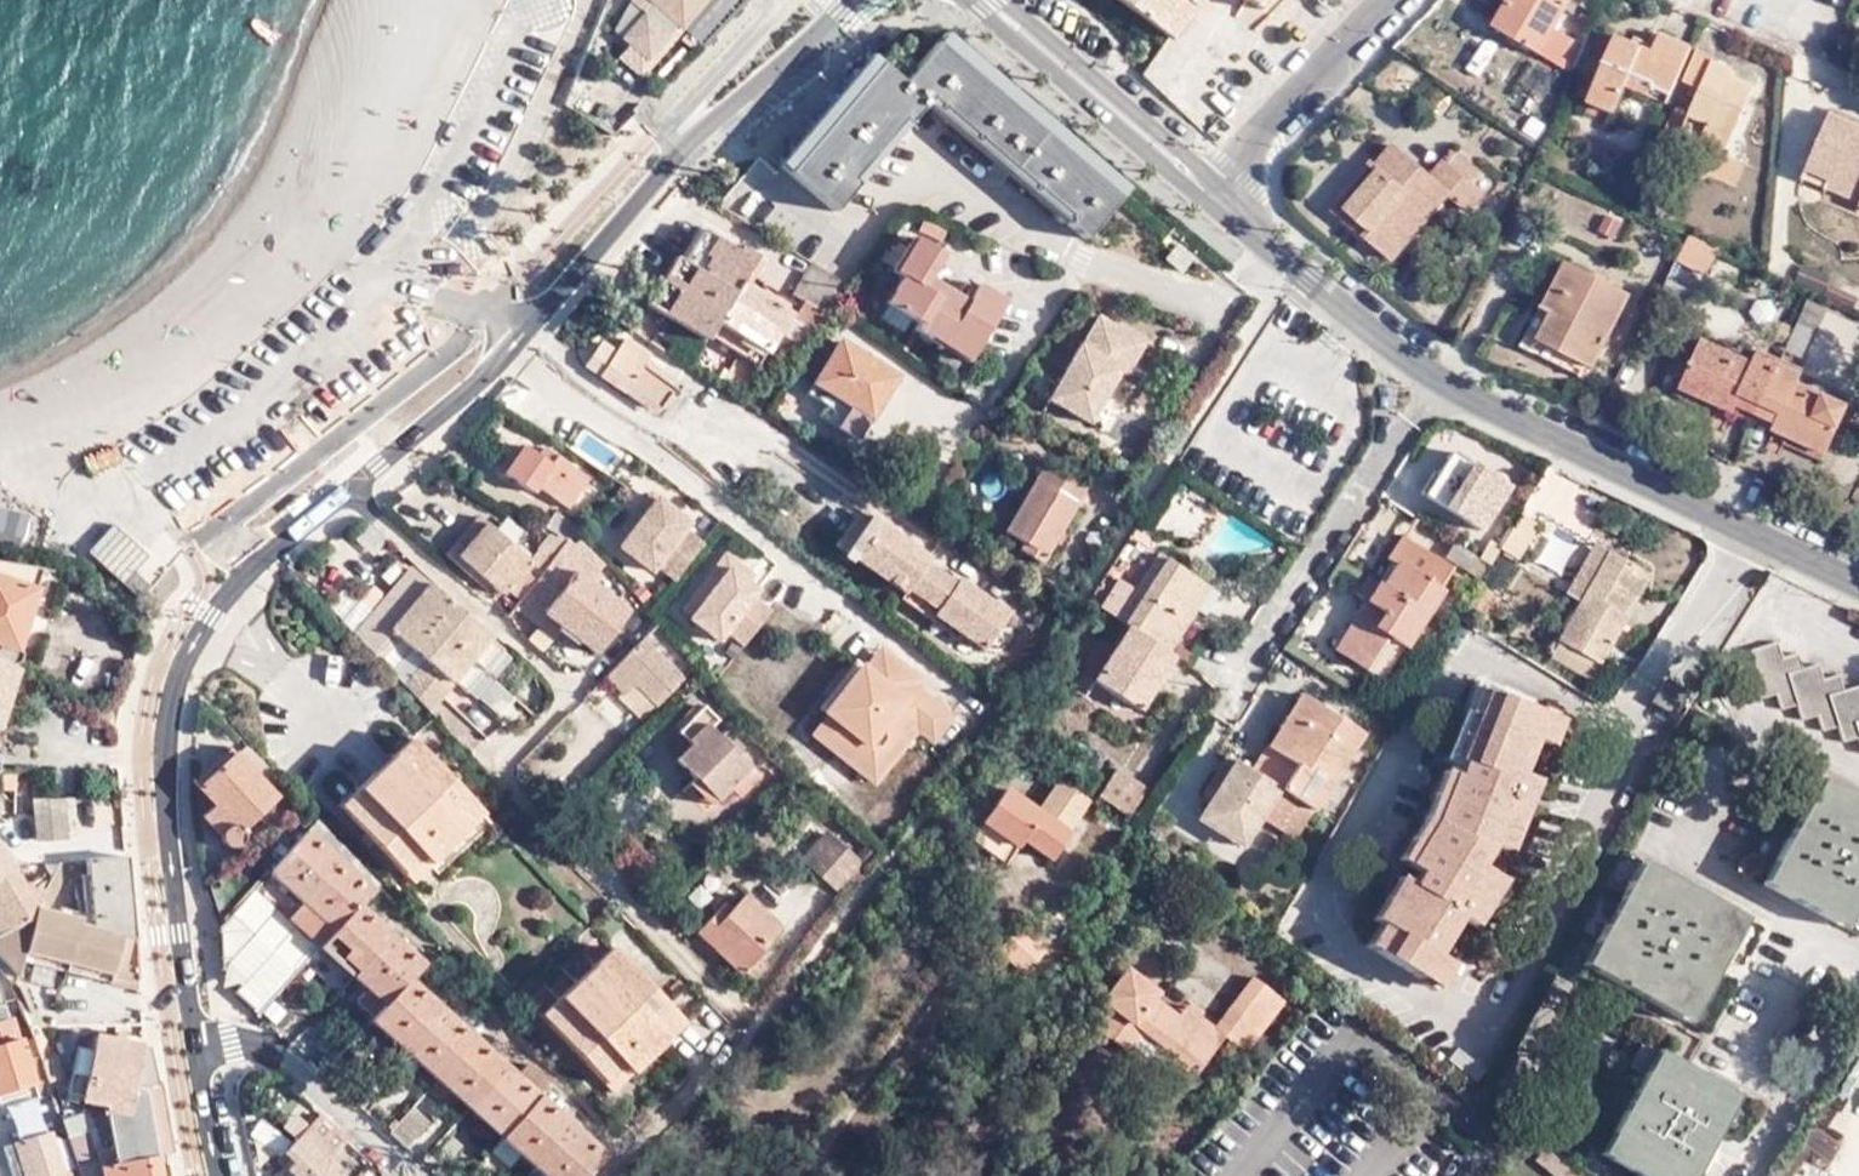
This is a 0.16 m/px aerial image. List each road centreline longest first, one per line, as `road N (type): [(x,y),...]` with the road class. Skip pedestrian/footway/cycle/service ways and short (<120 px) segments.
road 1 (secondary): [(854,0),(680,151),(349,477),(333,505),(255,565),(178,666),(162,766),(199,1055)]
road 2 (tertiary): [(1218,195),(1359,336),(1438,387),(1858,592)]
road 3 (tertiary): [(972,0),(1161,162),(1218,195)]
road 4 (tertiary): [(1218,195),(1005,0)]
road 5 (residential): [(1218,195),(1403,0)]
road 6 (residential): [(199,1055),(230,1047),(278,1066),(413,1175)]
road 7 (secondary): [(199,1055),(222,1175)]

